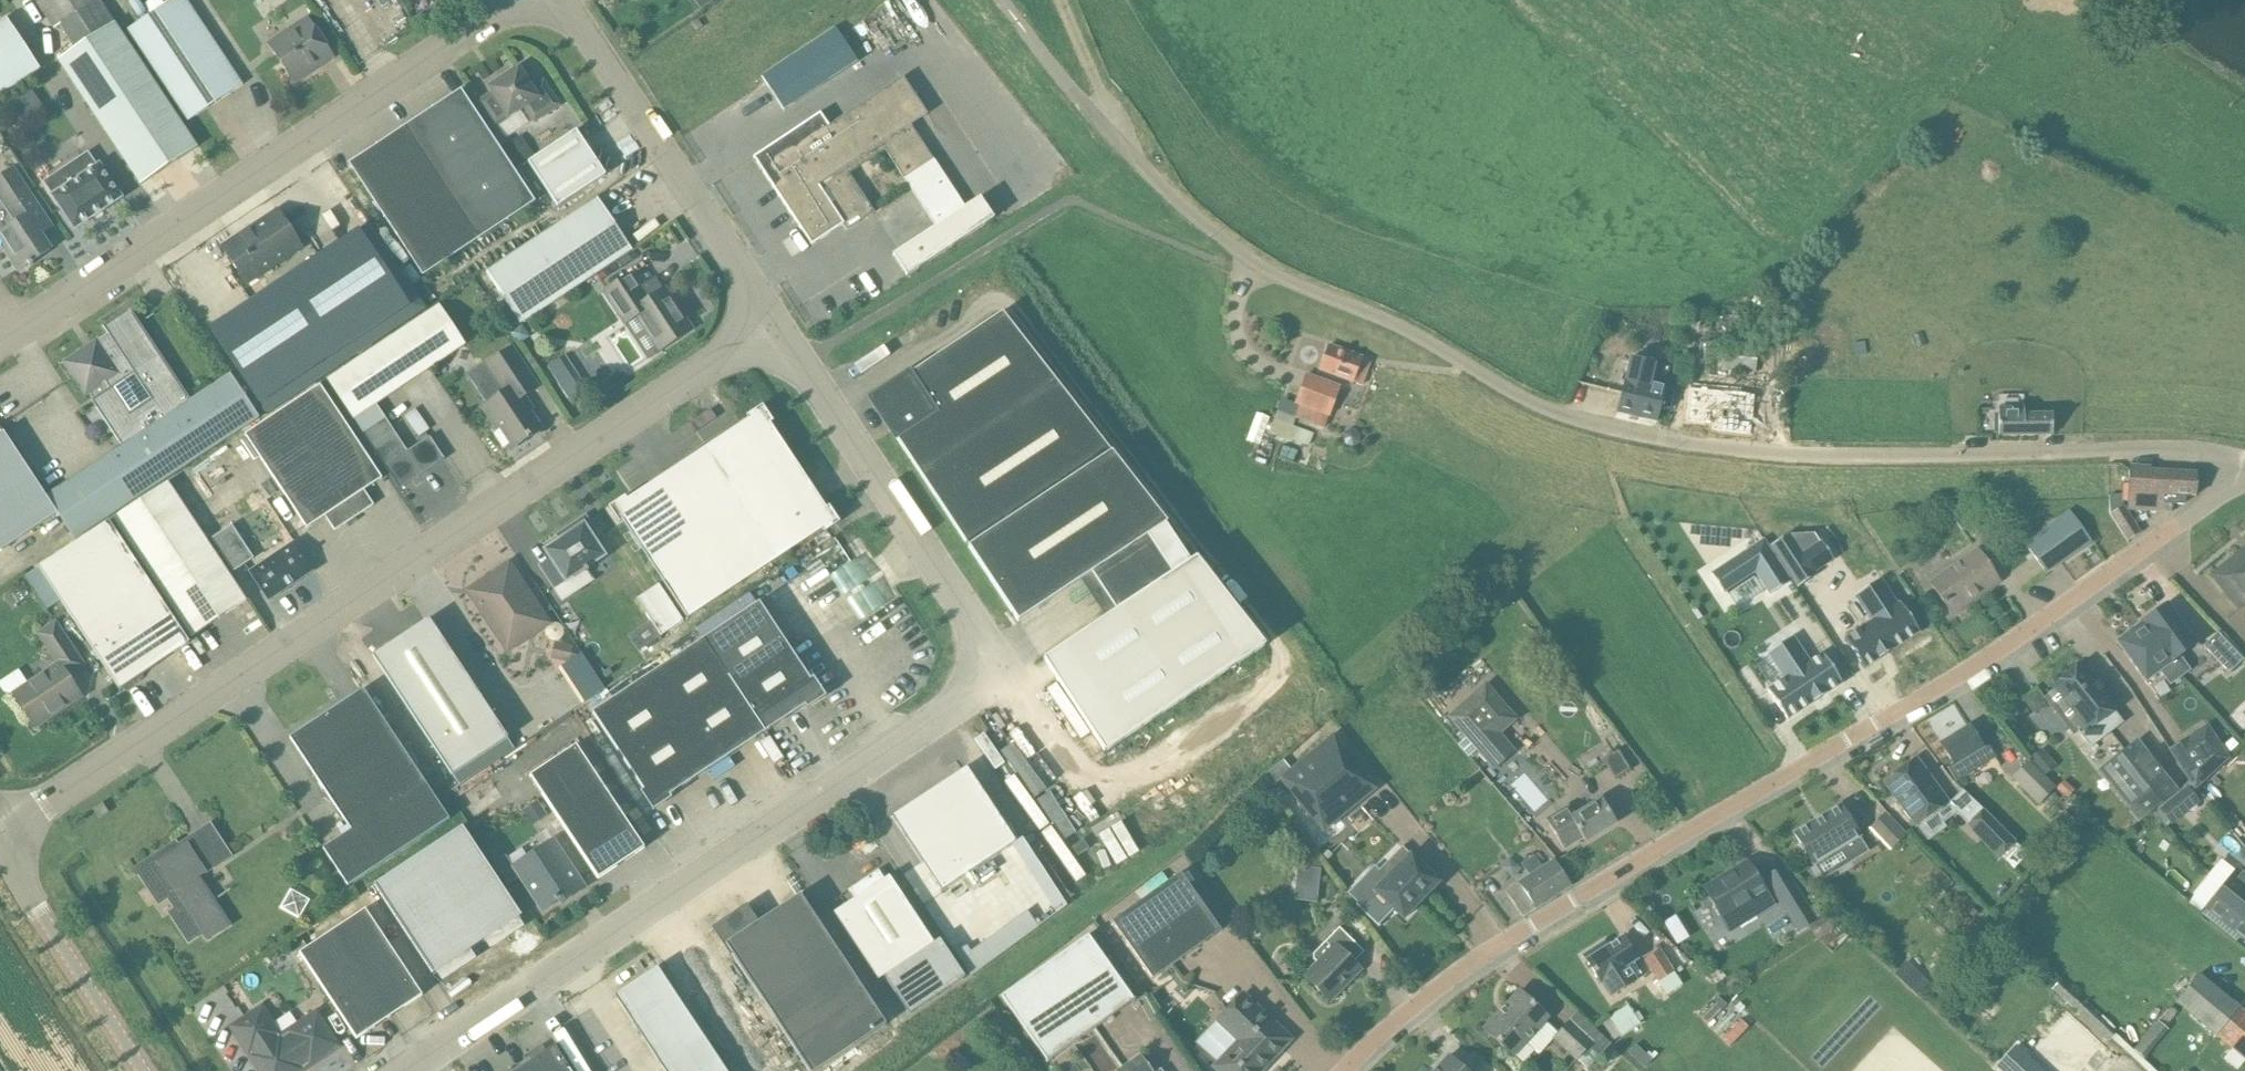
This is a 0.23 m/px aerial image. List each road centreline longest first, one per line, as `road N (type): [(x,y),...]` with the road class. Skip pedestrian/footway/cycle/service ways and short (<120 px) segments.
road 1 (residential): [(2244,456),(2185,447),(1824,454),(1645,436),(1553,408),(1394,323),(1268,271),(1202,218),(1093,109)]
road 2 (unclassified): [(411,1070),(974,704),(986,679),(983,635),(770,325)]
road 3 (residential): [(1347,1070),(1421,1003),(1527,930),(1996,659),(2142,561),(2244,478)]
road 4 (unclassified): [(0,835),(770,325)]
road 5 (unclassified): [(0,336),(504,0)]
road 6 (unclassified): [(770,325),(726,238),(566,0)]
road 7 (unclassified): [(145,1070),(0,850)]

